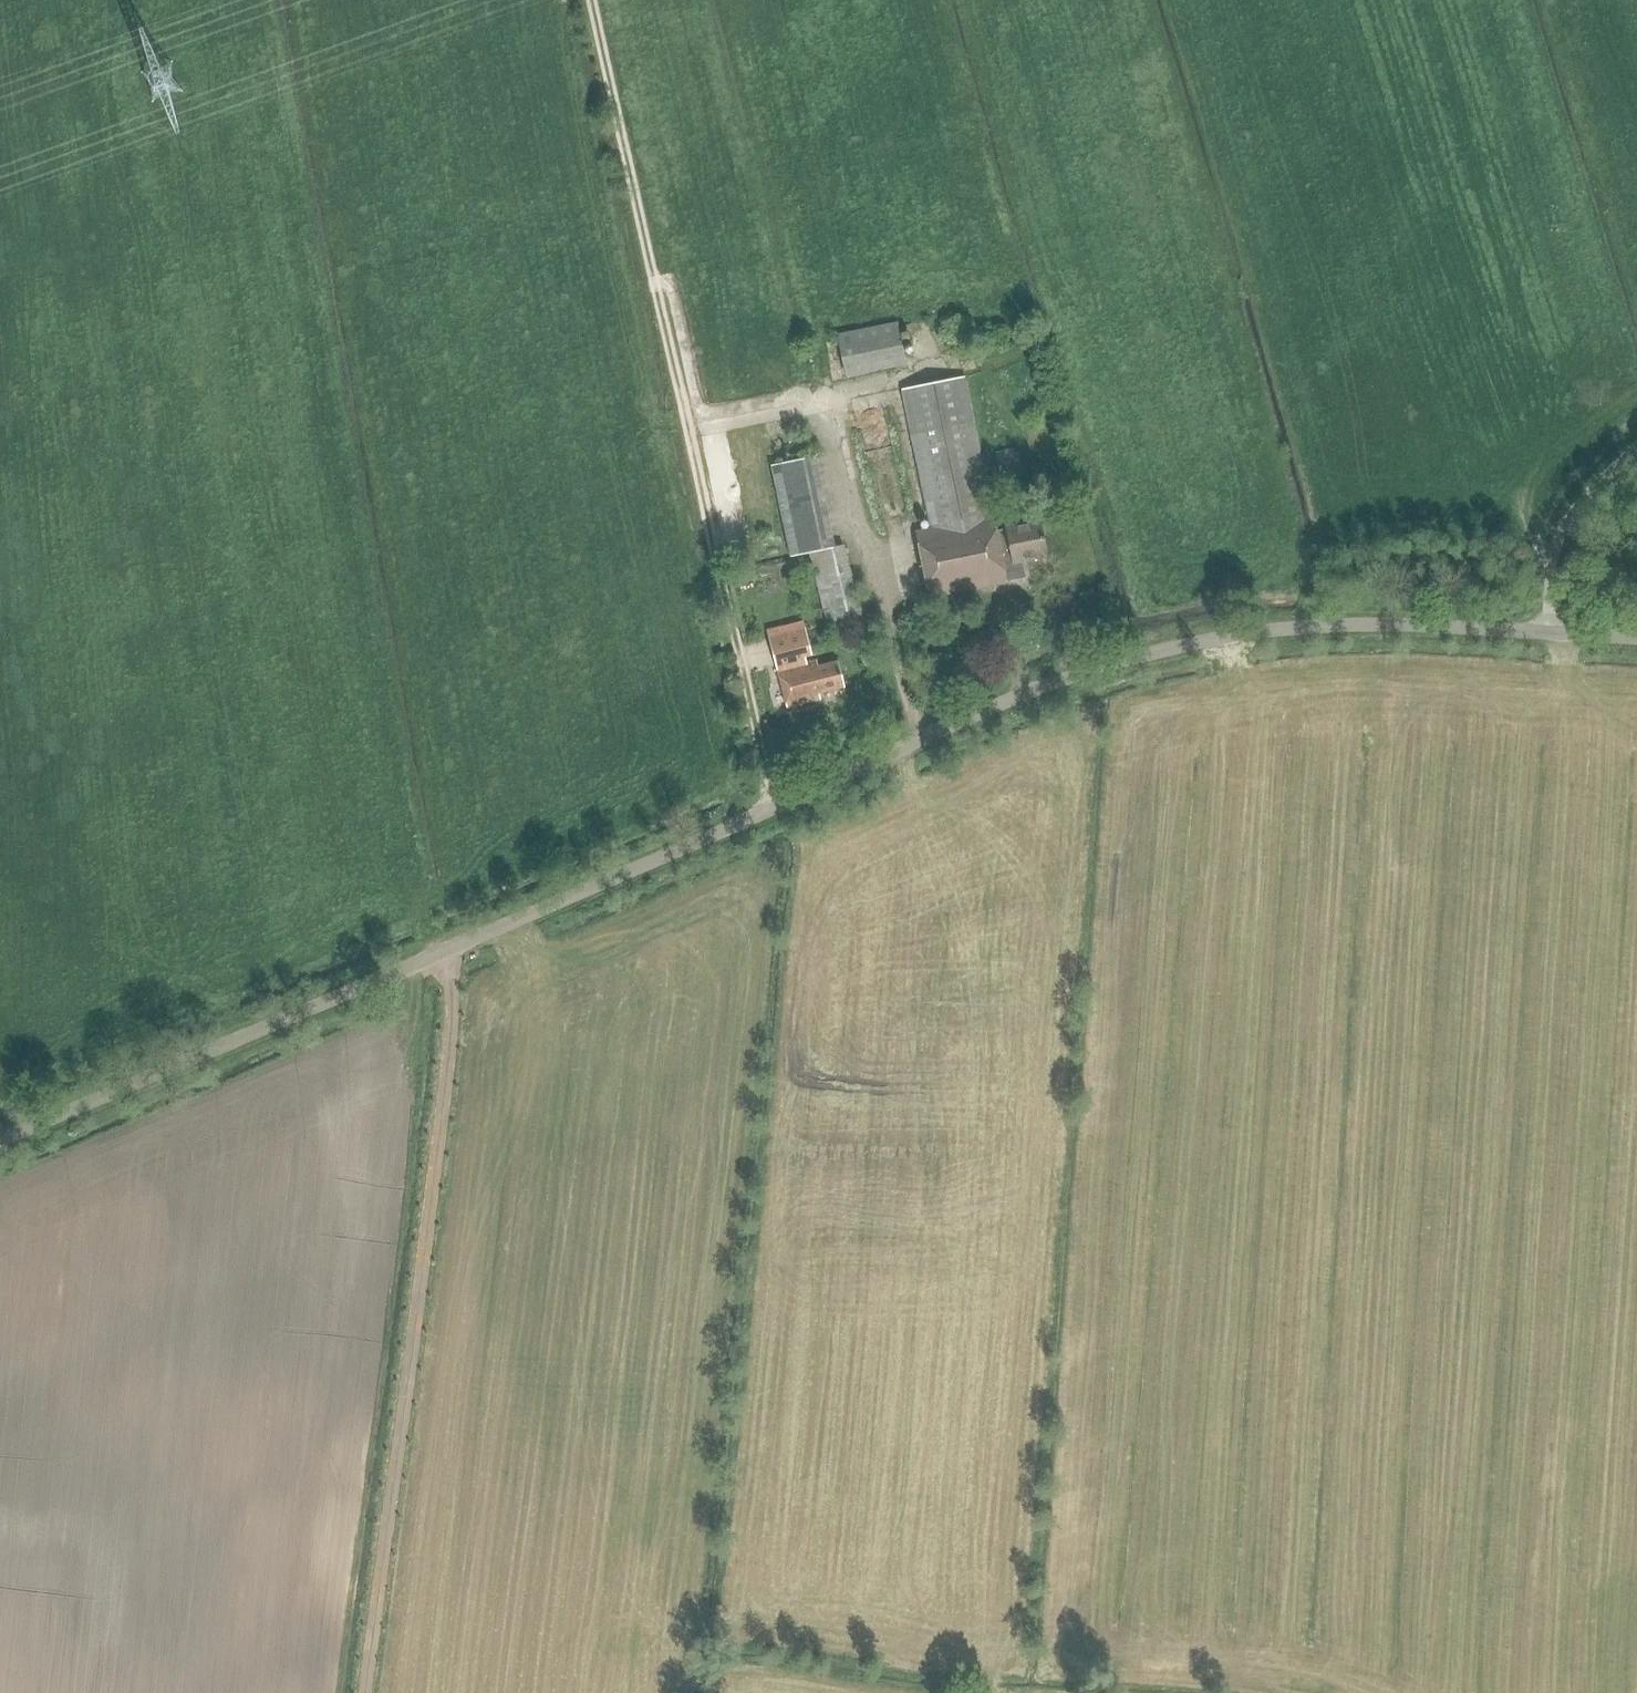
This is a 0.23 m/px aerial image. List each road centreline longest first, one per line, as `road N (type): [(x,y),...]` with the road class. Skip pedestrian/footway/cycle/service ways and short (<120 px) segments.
road 1 (unclassified): [(1636,637),(1281,628),(1093,668),(0,1139)]
road 2 (track): [(366,1692),(454,1018),(447,951)]

